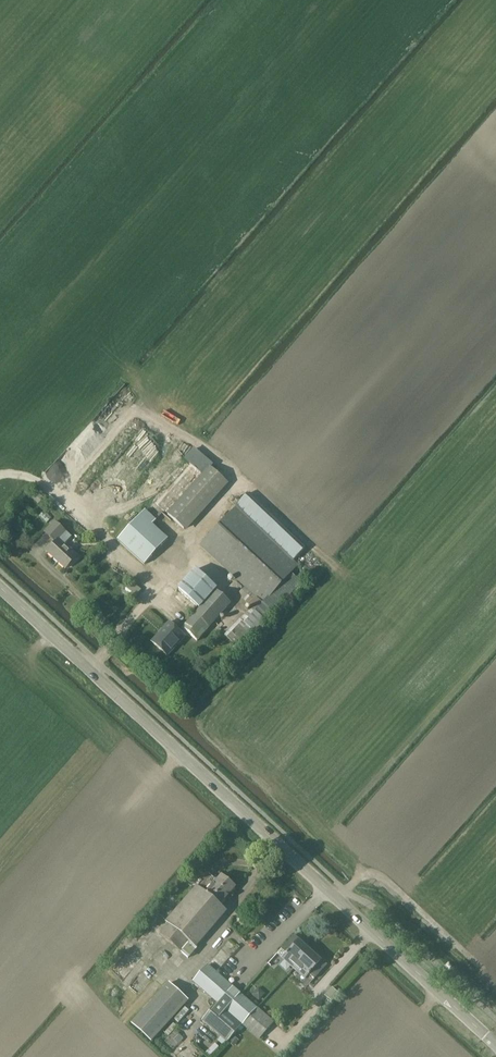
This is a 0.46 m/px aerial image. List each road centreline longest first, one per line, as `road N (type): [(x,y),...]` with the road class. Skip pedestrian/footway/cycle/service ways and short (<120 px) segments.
road 1 (tertiary): [(495,1045),(0,588)]
road 2 (track): [(484,969),(386,876),(358,878),(337,899)]

